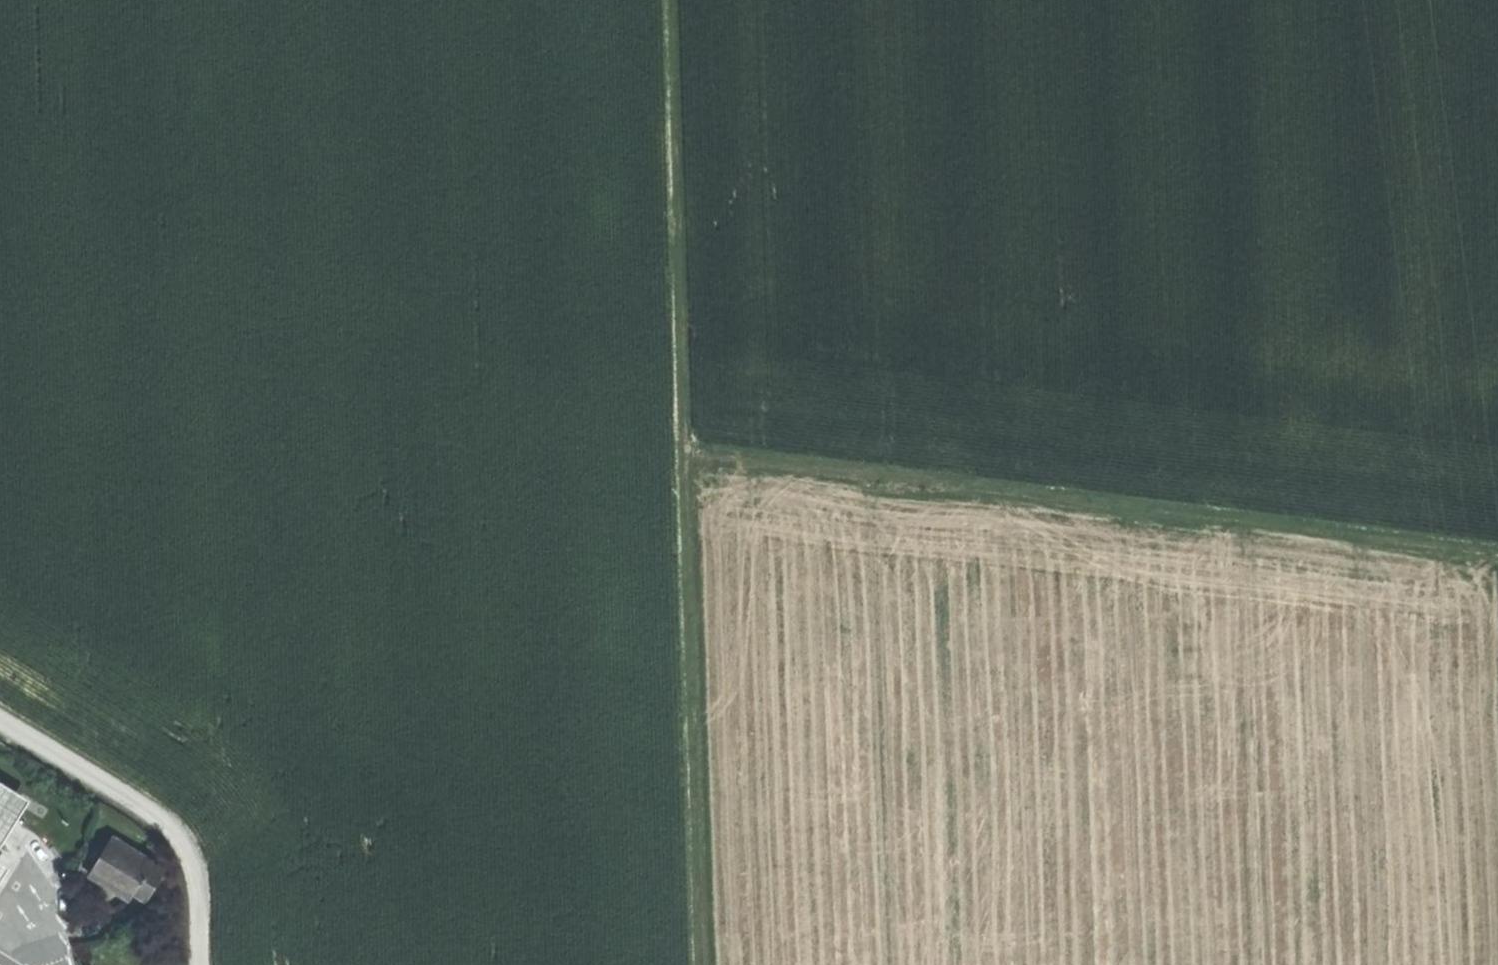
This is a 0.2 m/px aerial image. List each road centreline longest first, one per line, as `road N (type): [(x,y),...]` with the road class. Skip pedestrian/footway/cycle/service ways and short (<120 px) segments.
road 1 (track): [(702,964),(693,437),(1497,549)]
road 2 (track): [(191,964),(190,892),(176,852),(0,737)]

